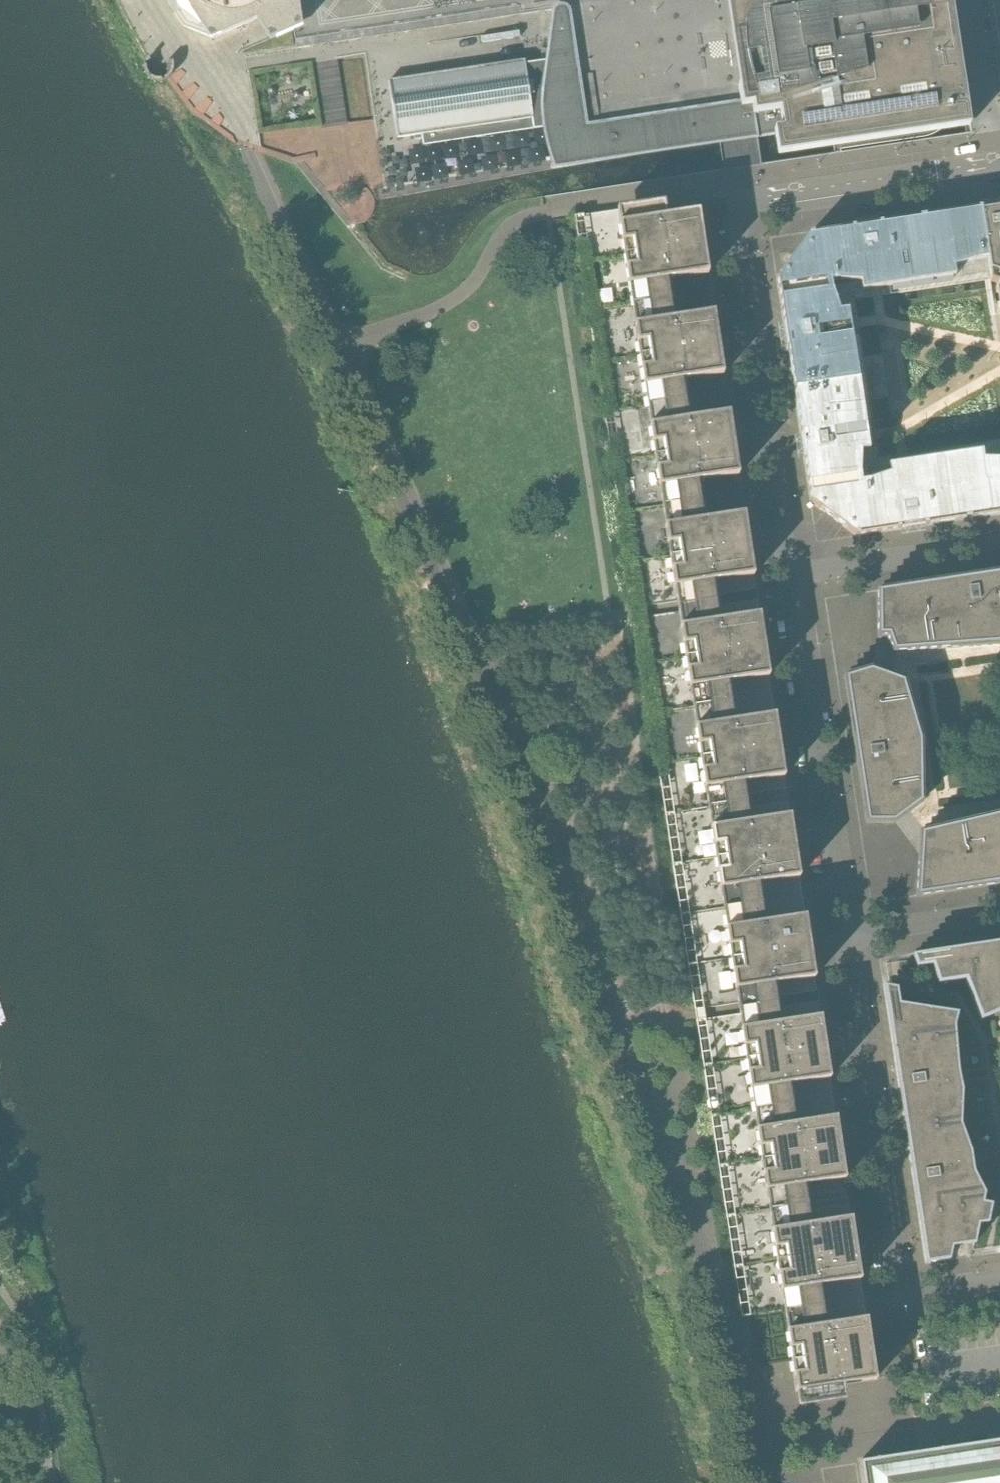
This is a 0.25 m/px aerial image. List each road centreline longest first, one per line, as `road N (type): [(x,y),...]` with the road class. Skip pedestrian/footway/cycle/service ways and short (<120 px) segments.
road 1 (residential): [(788,580),(731,207),(999,168)]
road 2 (residential): [(842,932),(788,580)]
road 3 (residential): [(894,1283),(842,932)]
road 4 (residential): [(999,547),(788,580)]
road 5 (residential): [(842,932),(999,909)]

